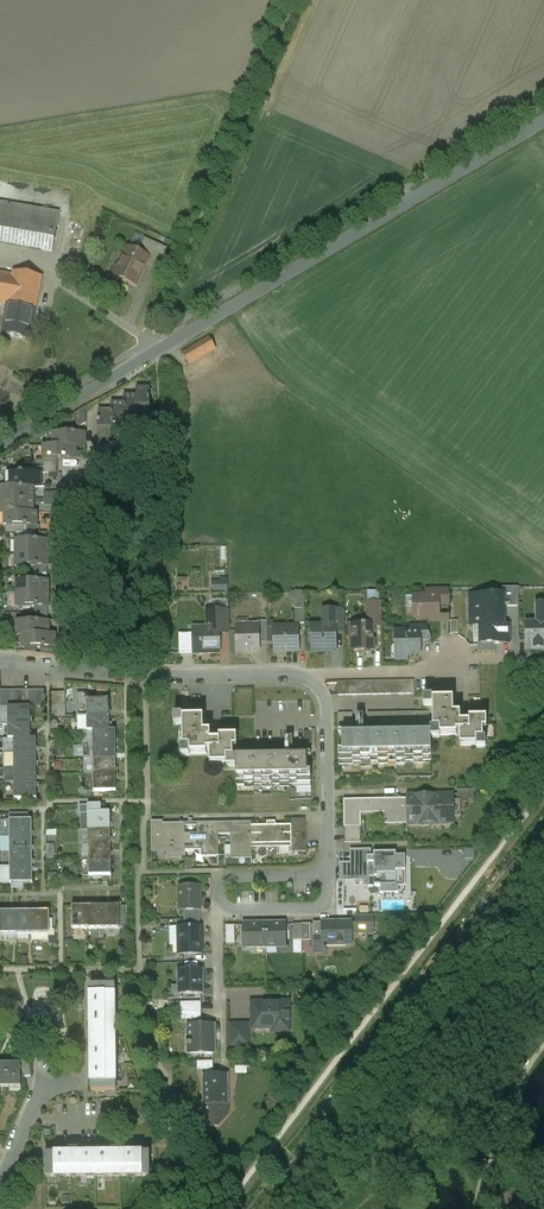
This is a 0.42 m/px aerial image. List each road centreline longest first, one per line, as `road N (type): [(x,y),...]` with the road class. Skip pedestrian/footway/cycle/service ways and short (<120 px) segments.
road 1 (unclassified): [(226,308),(543,120)]
road 2 (track): [(147,337),(296,0)]
road 3 (track): [(136,678),(162,477),(155,351)]
road 4 (residential): [(0,444),(226,308)]
road 5 (residential): [(543,659),(287,675)]
road 6 (residential): [(287,675),(66,671)]
road 7 (residential): [(329,875),(324,704),(307,681),(287,675)]
road 8 (residential): [(66,671),(65,501),(80,481)]
road 9 (residential): [(223,904),(314,910),(328,901),(329,875)]
road 10 (residential): [(329,875),(236,877),(222,887),(223,904)]

